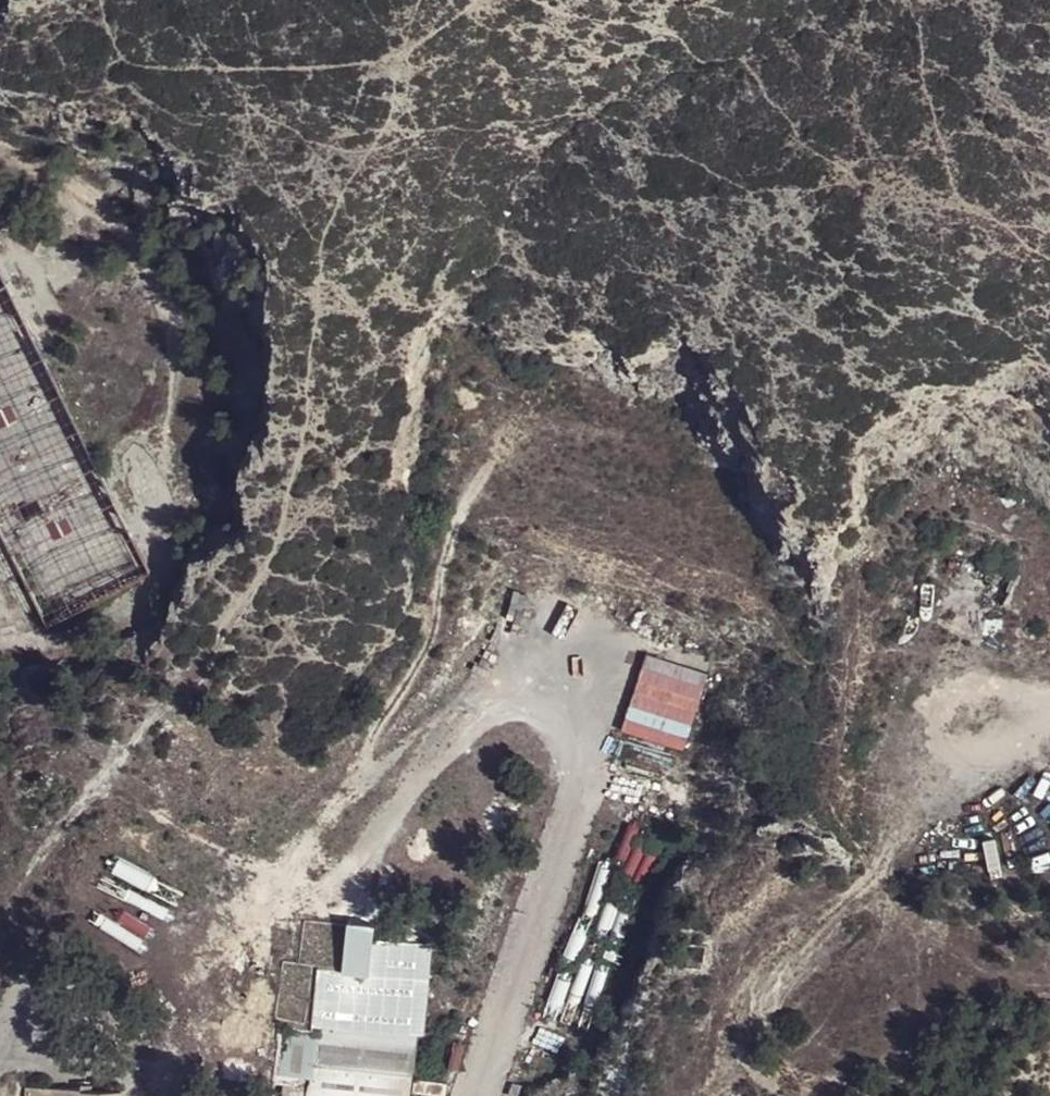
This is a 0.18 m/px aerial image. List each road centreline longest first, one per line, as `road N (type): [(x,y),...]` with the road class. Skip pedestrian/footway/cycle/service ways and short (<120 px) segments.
road 1 (track): [(0,652),(61,645),(160,596),(175,533),(177,335),(123,238),(0,149)]

